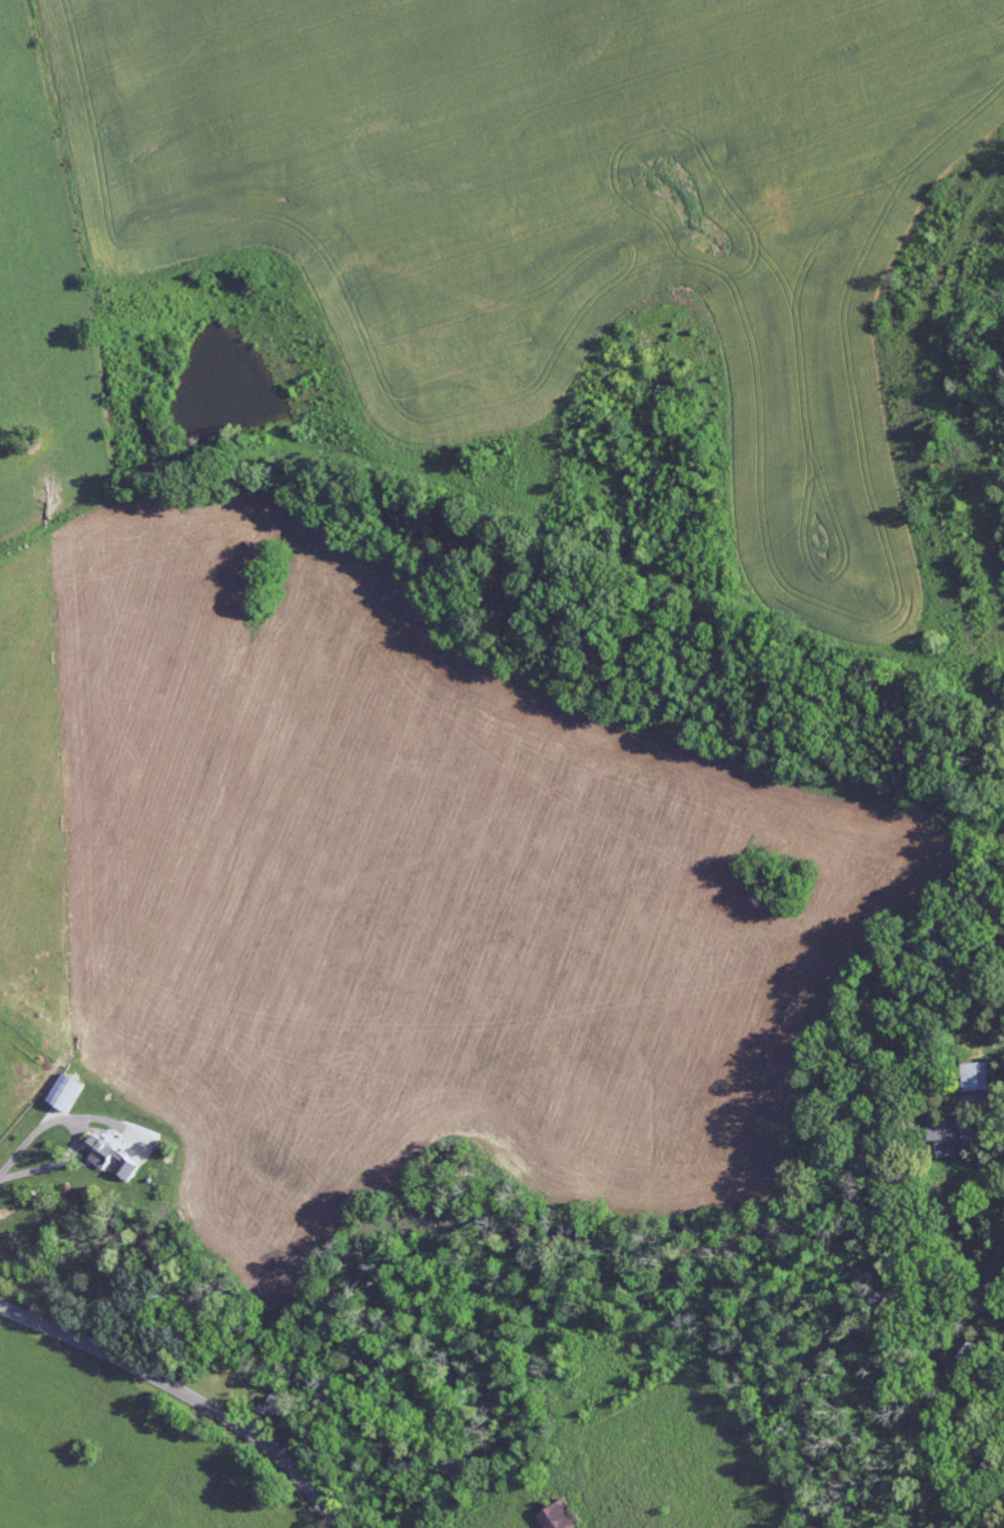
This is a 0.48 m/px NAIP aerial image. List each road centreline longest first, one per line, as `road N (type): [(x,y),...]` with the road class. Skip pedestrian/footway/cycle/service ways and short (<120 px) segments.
road 1 (tertiary): [(343,1527),(279,1456),(226,1416),(0,1303)]

